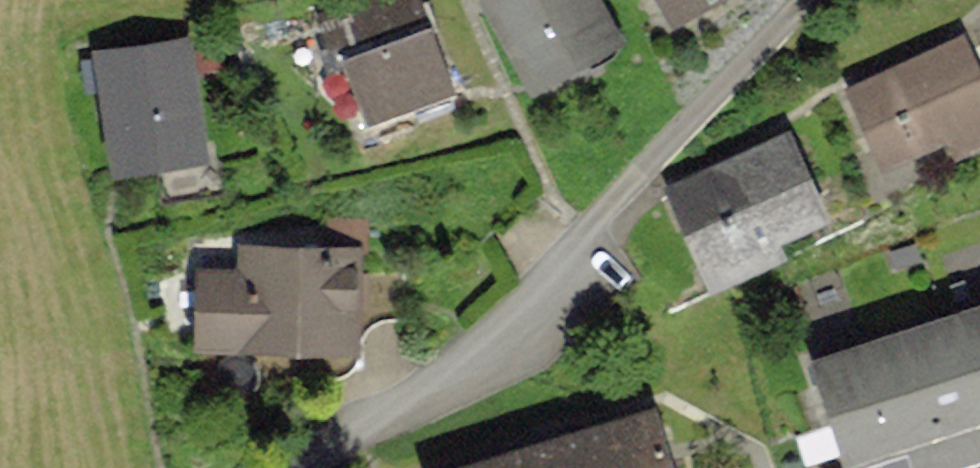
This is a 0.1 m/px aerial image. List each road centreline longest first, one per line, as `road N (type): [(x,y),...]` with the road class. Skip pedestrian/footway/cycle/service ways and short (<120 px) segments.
road 1 (residential): [(317,467),(341,444),(501,349),(798,0)]

